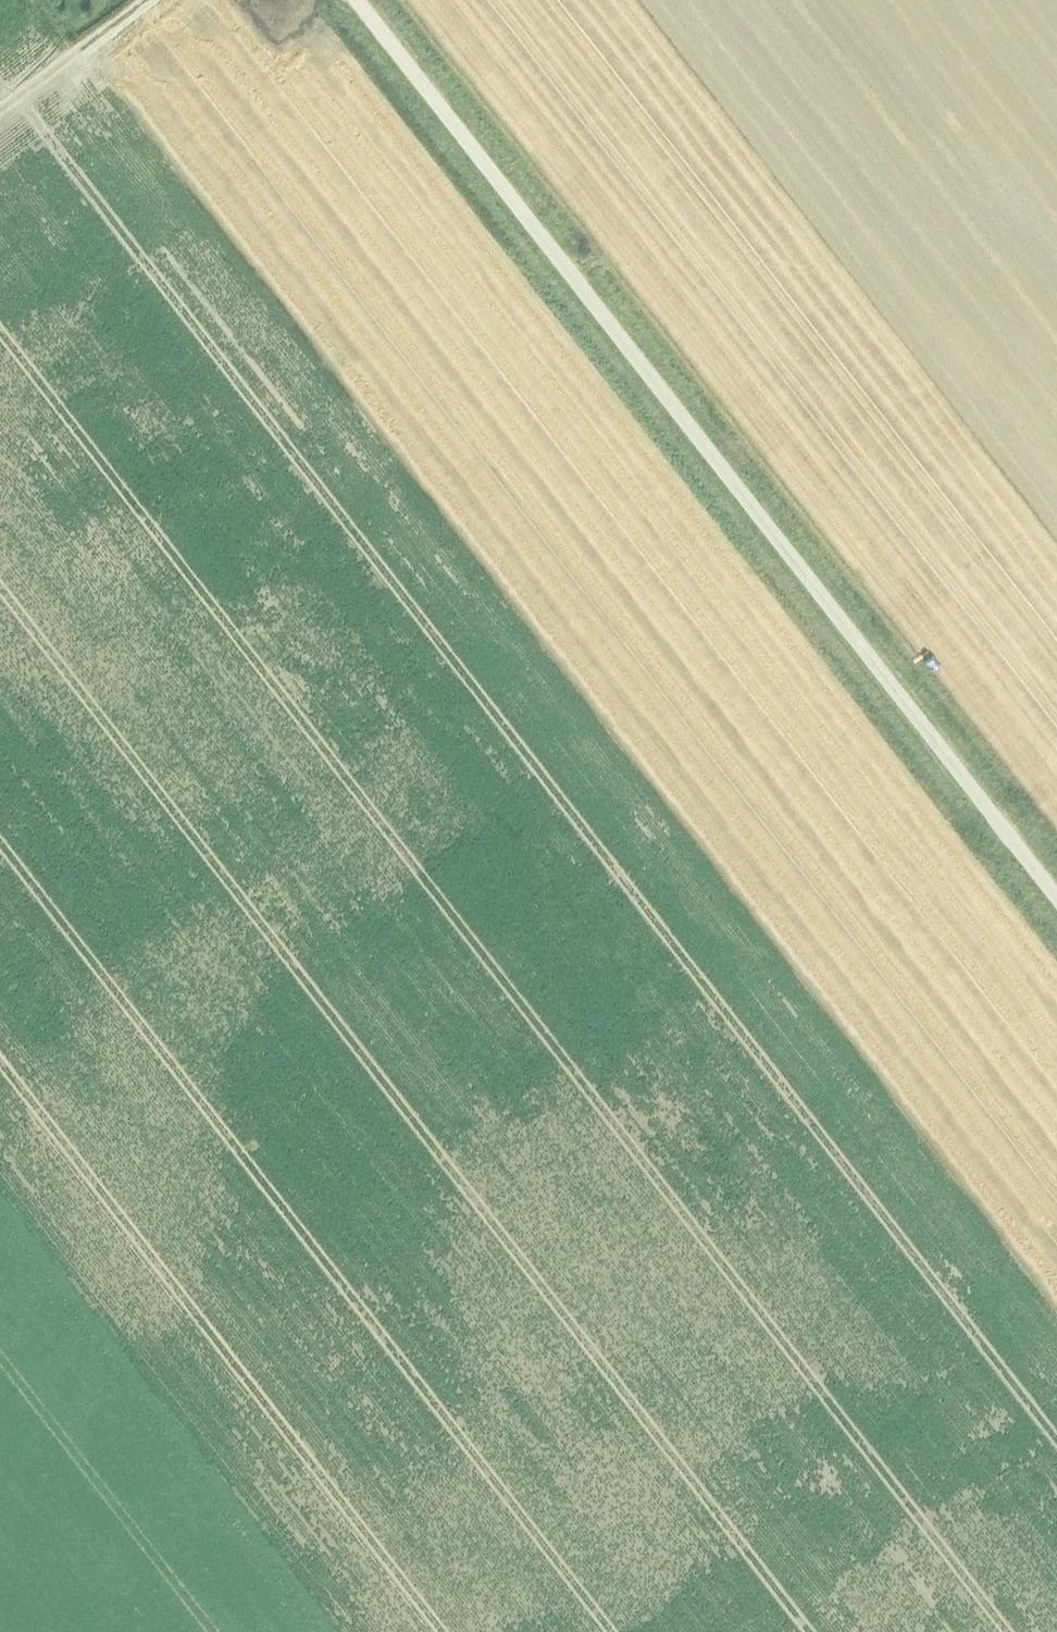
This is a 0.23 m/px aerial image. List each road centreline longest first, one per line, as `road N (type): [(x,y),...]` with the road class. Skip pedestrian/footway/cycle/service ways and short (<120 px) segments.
road 1 (unclassified): [(1056,896),(359,0)]

